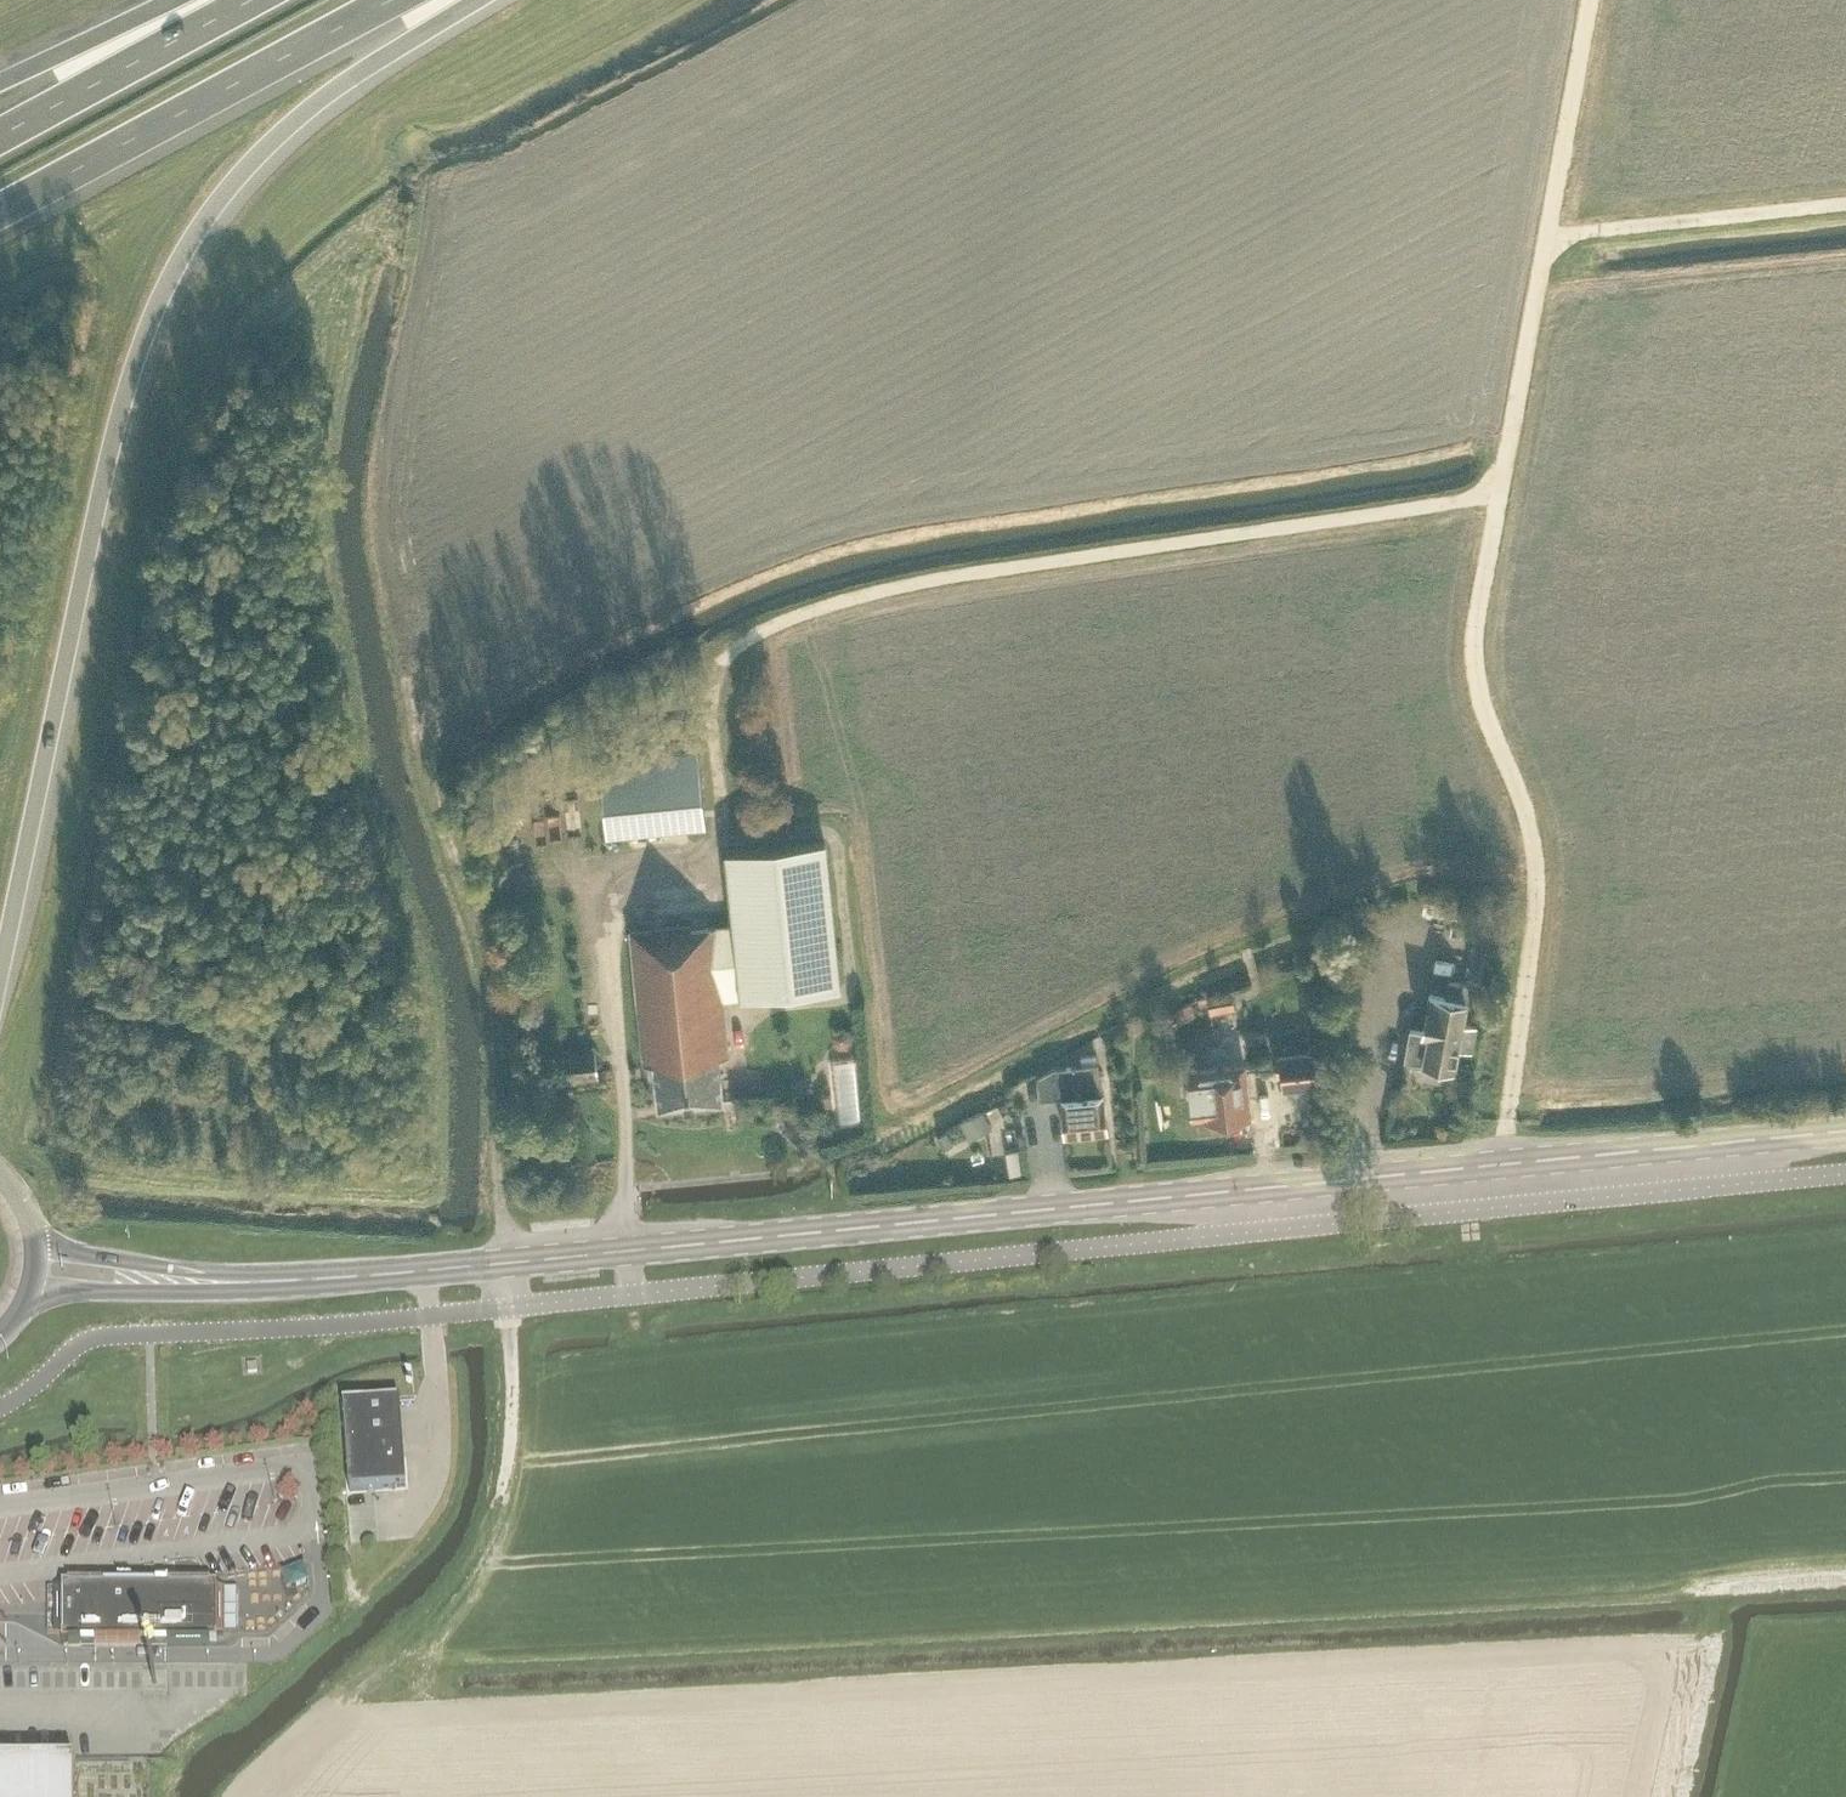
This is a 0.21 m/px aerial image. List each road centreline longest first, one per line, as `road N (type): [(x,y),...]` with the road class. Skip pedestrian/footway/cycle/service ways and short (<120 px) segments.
road 1 (secondary): [(235,1281),(626,1252),(1845,1131)]
road 2 (track): [(1592,0),(1503,482),(1464,500),(921,582),(780,623),(736,647),(717,675),(723,841),(702,855),(602,876)]
road 3 (motorway): [(0,967),(106,465),(169,279),(231,184),(295,119),(476,0)]
road 4 (track): [(500,1492),(512,1373),(495,1026),(485,955),(420,762),(397,638)]
road 5 (track): [(1502,1165),(1537,895),(1530,829),(1479,694),(1475,630),(1503,482)]
road 6 (motorway): [(0,209),(384,0)]
road 7 (track): [(723,841),(832,836),(850,984),(840,998),(755,1009),(740,1025),(738,1059)]
road 8 (track): [(1547,234),(1845,203)]
road 9 (motorway): [(249,0),(0,135)]
road 10 (secondary): [(29,1294),(182,1292),(235,1281)]
road 11 (secondary): [(235,1281),(37,1243)]
road 12 (motorway): [(180,0),(0,77)]

